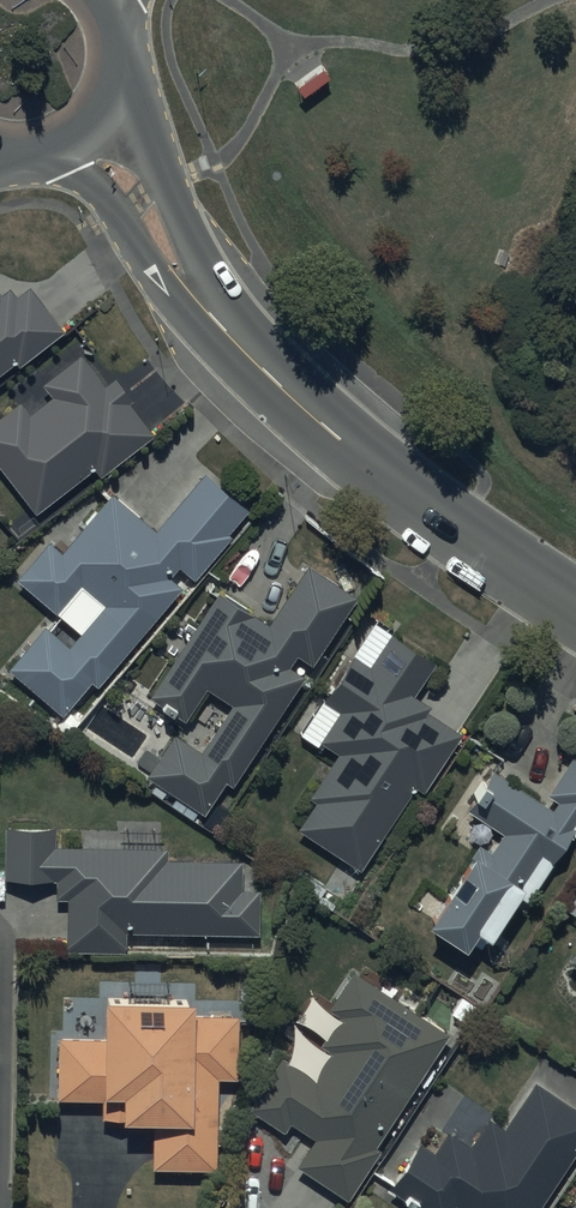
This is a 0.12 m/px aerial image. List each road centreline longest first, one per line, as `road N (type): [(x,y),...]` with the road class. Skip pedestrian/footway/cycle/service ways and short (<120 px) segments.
road 1 (tertiary): [(575,606),(392,481),(272,380),(196,296),(141,200),(87,131)]
road 2 (tertiary): [(109,0),(122,36),(121,71),(87,131)]

